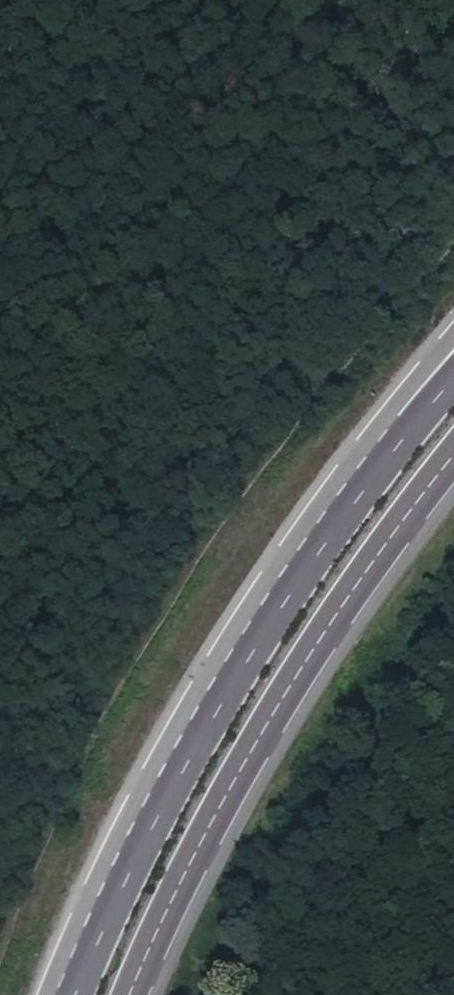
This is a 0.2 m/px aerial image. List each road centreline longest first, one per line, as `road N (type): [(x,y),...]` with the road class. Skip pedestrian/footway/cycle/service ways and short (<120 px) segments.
road 1 (track): [(453,240),(320,384),(190,568),(105,706),(0,941)]
road 2 (trunk): [(406,428),(230,686),(71,994)]
road 3 (trunk): [(126,994),(272,710),(453,456)]

